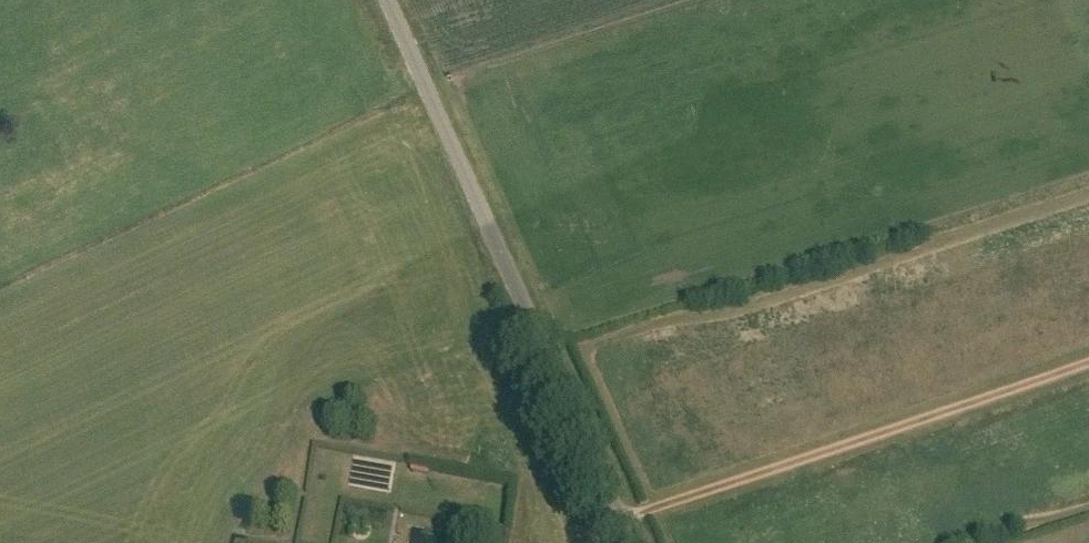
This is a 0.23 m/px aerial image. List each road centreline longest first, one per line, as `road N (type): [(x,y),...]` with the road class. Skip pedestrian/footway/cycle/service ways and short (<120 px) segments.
road 1 (unclassified): [(628,542),(387,0)]

